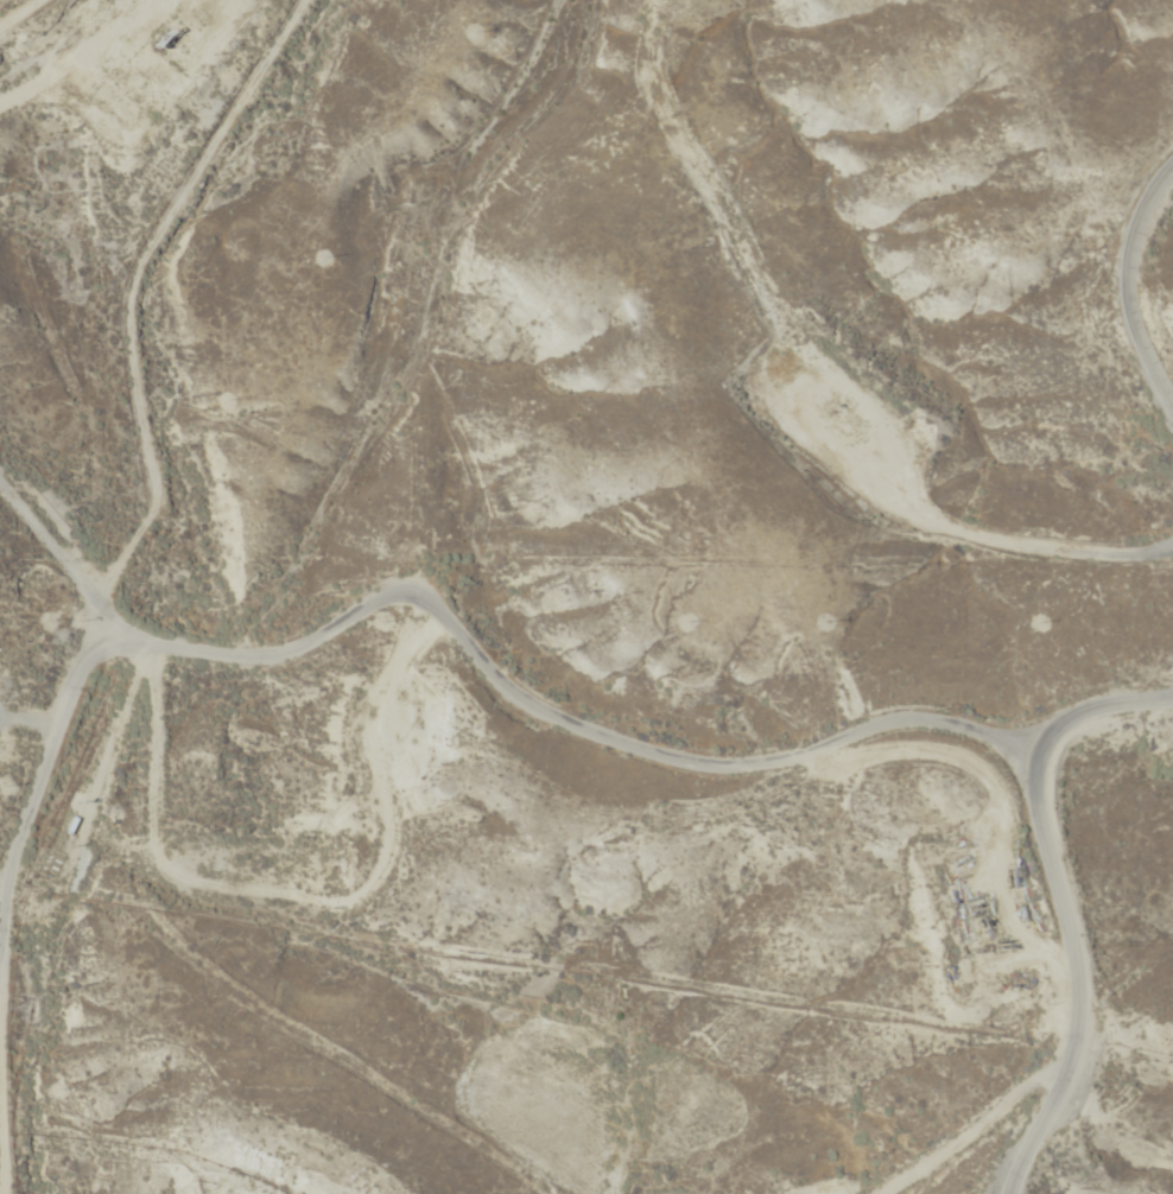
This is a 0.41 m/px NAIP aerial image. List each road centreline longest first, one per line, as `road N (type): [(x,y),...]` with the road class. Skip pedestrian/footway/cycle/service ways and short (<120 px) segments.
road 1 (residential): [(1016,1193),(1074,1084),(1079,1002),(1046,815),(1046,771),(1057,742),(1080,722),(1172,705)]
road 2 (residential): [(1172,414),(1148,362),(1133,286),(1149,215),(1172,183)]

